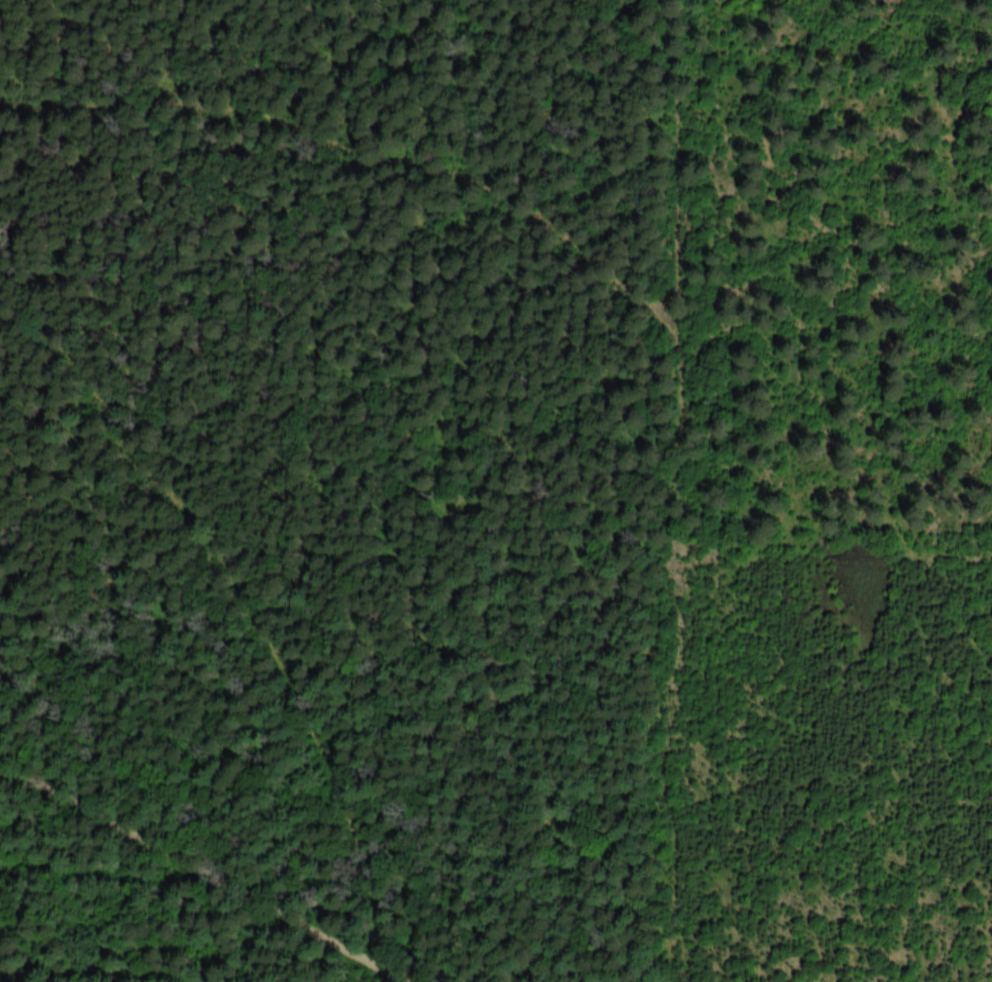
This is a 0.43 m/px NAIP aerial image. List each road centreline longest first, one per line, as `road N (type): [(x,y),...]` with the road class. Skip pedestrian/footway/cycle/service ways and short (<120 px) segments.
road 1 (track): [(654,981),(658,856),(645,766),(658,622),(660,0)]
road 2 (track): [(0,88),(217,110),(445,179),(663,314)]
road 3 (track): [(432,981),(0,755)]

